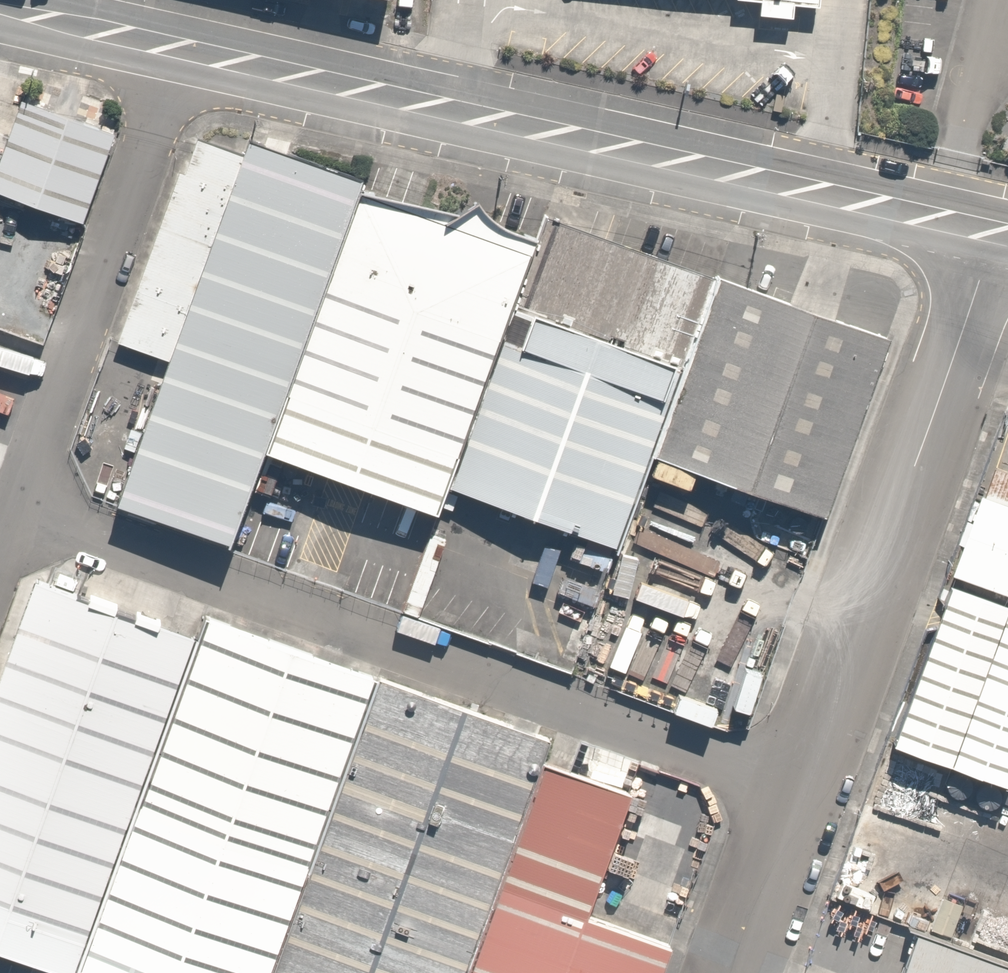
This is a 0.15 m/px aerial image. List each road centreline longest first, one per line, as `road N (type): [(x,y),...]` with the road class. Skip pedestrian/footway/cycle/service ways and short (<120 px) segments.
road 1 (unclassified): [(175,56),(989,240)]
road 2 (unclassified): [(11,526),(791,790)]
road 3 (unclassified): [(989,240),(791,790)]
road 4 (unclassified): [(175,56),(11,526)]
road 5 (unclassified): [(791,790),(724,972)]
road 6 (unclassified): [(0,19),(175,56)]

